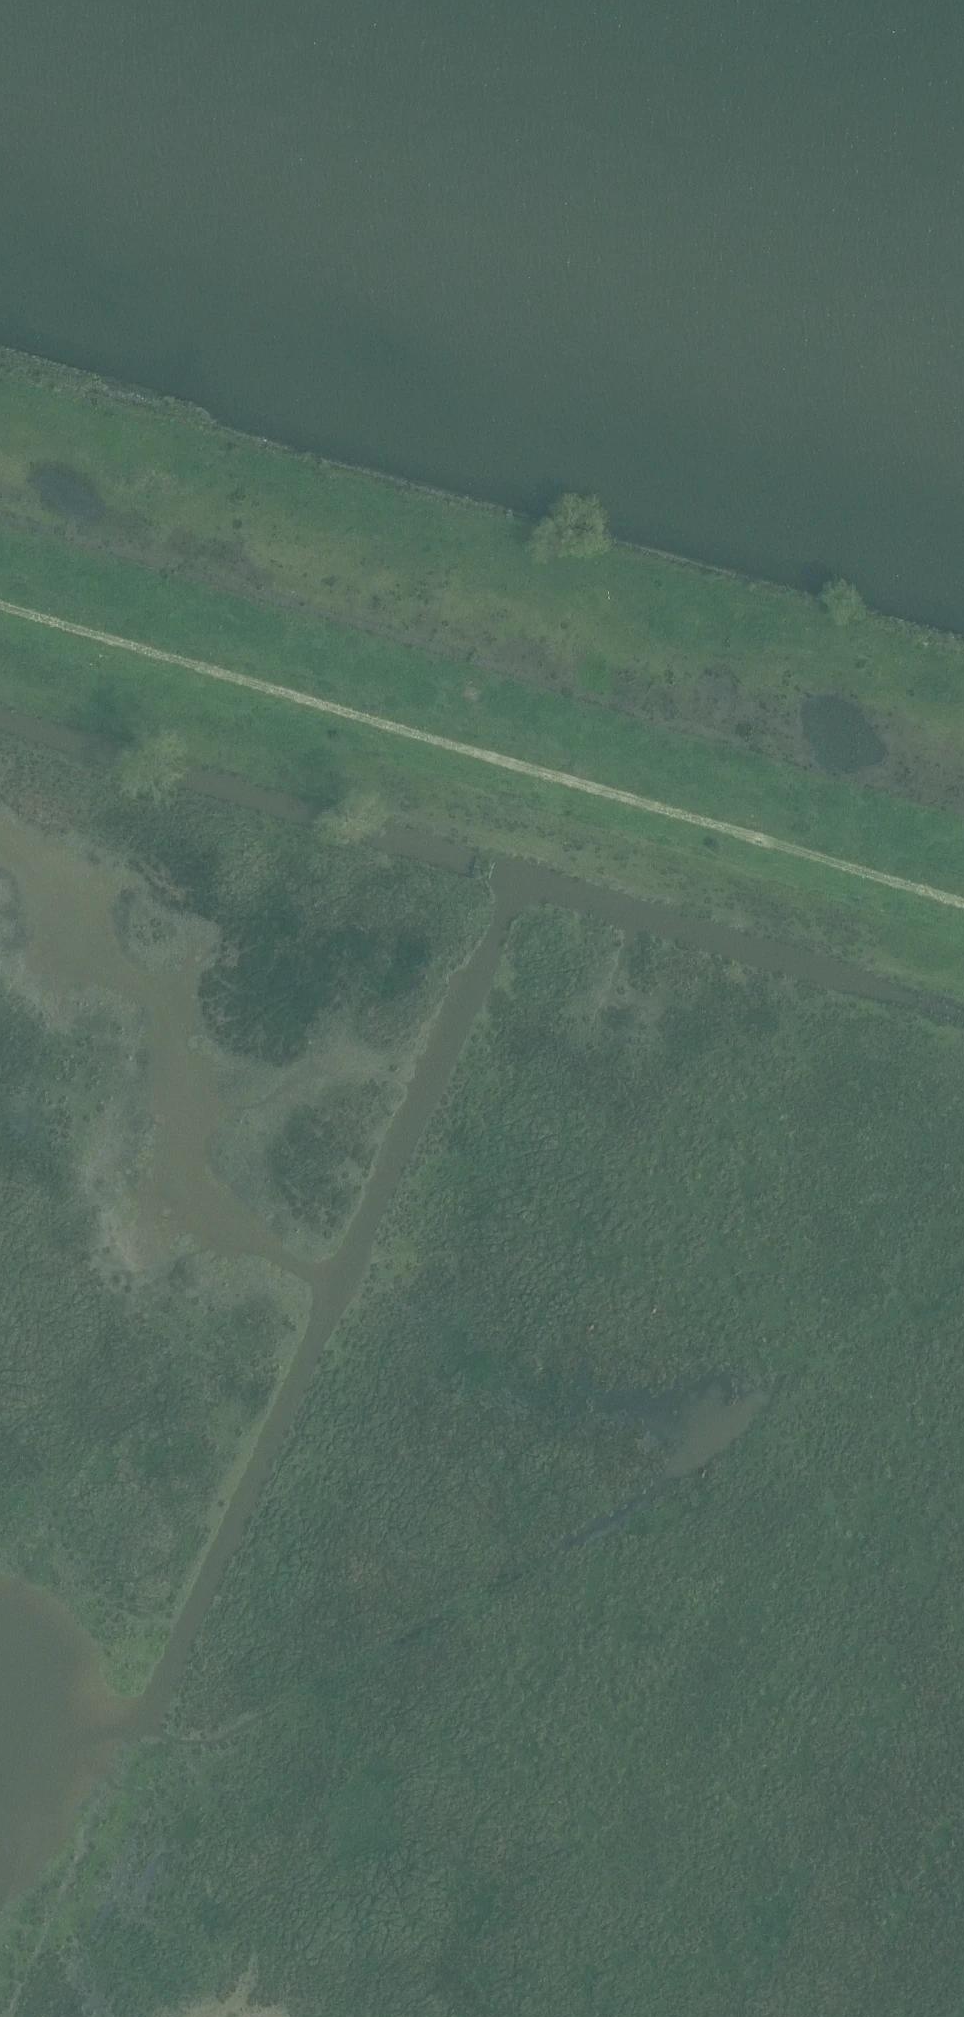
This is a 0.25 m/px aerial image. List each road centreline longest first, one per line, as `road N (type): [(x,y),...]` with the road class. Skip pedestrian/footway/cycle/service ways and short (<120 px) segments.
road 1 (track): [(0,604),(963,902)]

